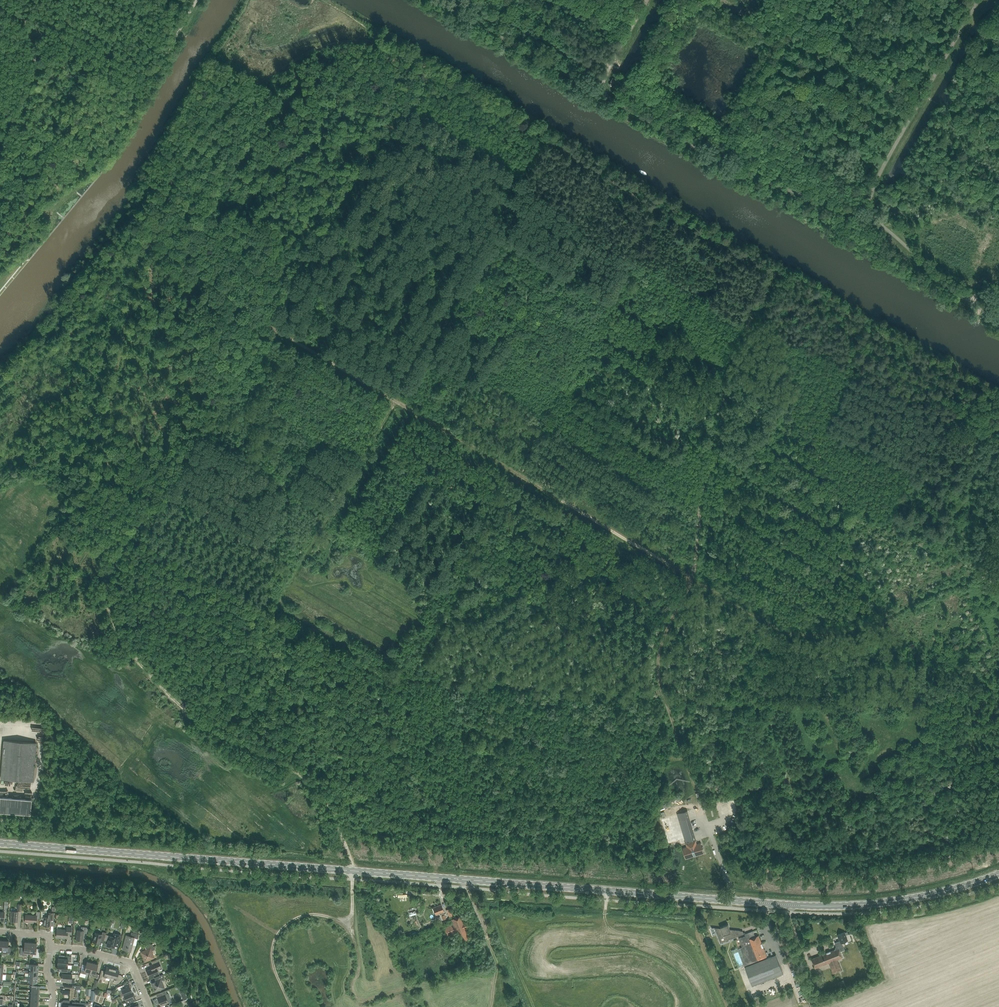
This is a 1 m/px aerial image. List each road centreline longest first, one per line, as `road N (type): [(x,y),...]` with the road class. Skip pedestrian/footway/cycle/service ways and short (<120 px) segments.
road 1 (secondary): [(998,874),(904,900),(808,906),(0,843)]
road 2 (track): [(148,504),(148,483),(116,438),(111,405),(142,255),(167,189),(198,136),(230,104),(316,49),(368,42)]
road 3 (track): [(772,270),(368,42)]
road 4 (track): [(336,824),(307,778),(200,722),(129,651),(105,598),(123,547)]
road 5 (track): [(691,578),(394,400)]
road 6 (track): [(693,579),(797,635),(871,626),(957,586),(998,593)]
road 7 (track): [(351,661),(382,676),(663,698)]
road 8 (unclassified): [(434,0),(597,91),(648,0)]
road 9 (track): [(998,429),(920,384),(777,272)]
road 10 (track): [(394,400),(534,169)]
road 11 (track): [(701,810),(658,671),(666,631),(693,579)]
road 12 (track): [(292,1006),(275,972),(276,939),(303,917),(326,916),(352,931),(352,879)]
road 13 (track): [(263,322),(394,400)]
road 14 (track): [(352,931),(359,965),(353,994),(361,1001),(427,981)]
road 15 (track): [(146,242),(263,322)]
road 16 (residential): [(151,1006),(130,962),(49,946)]

